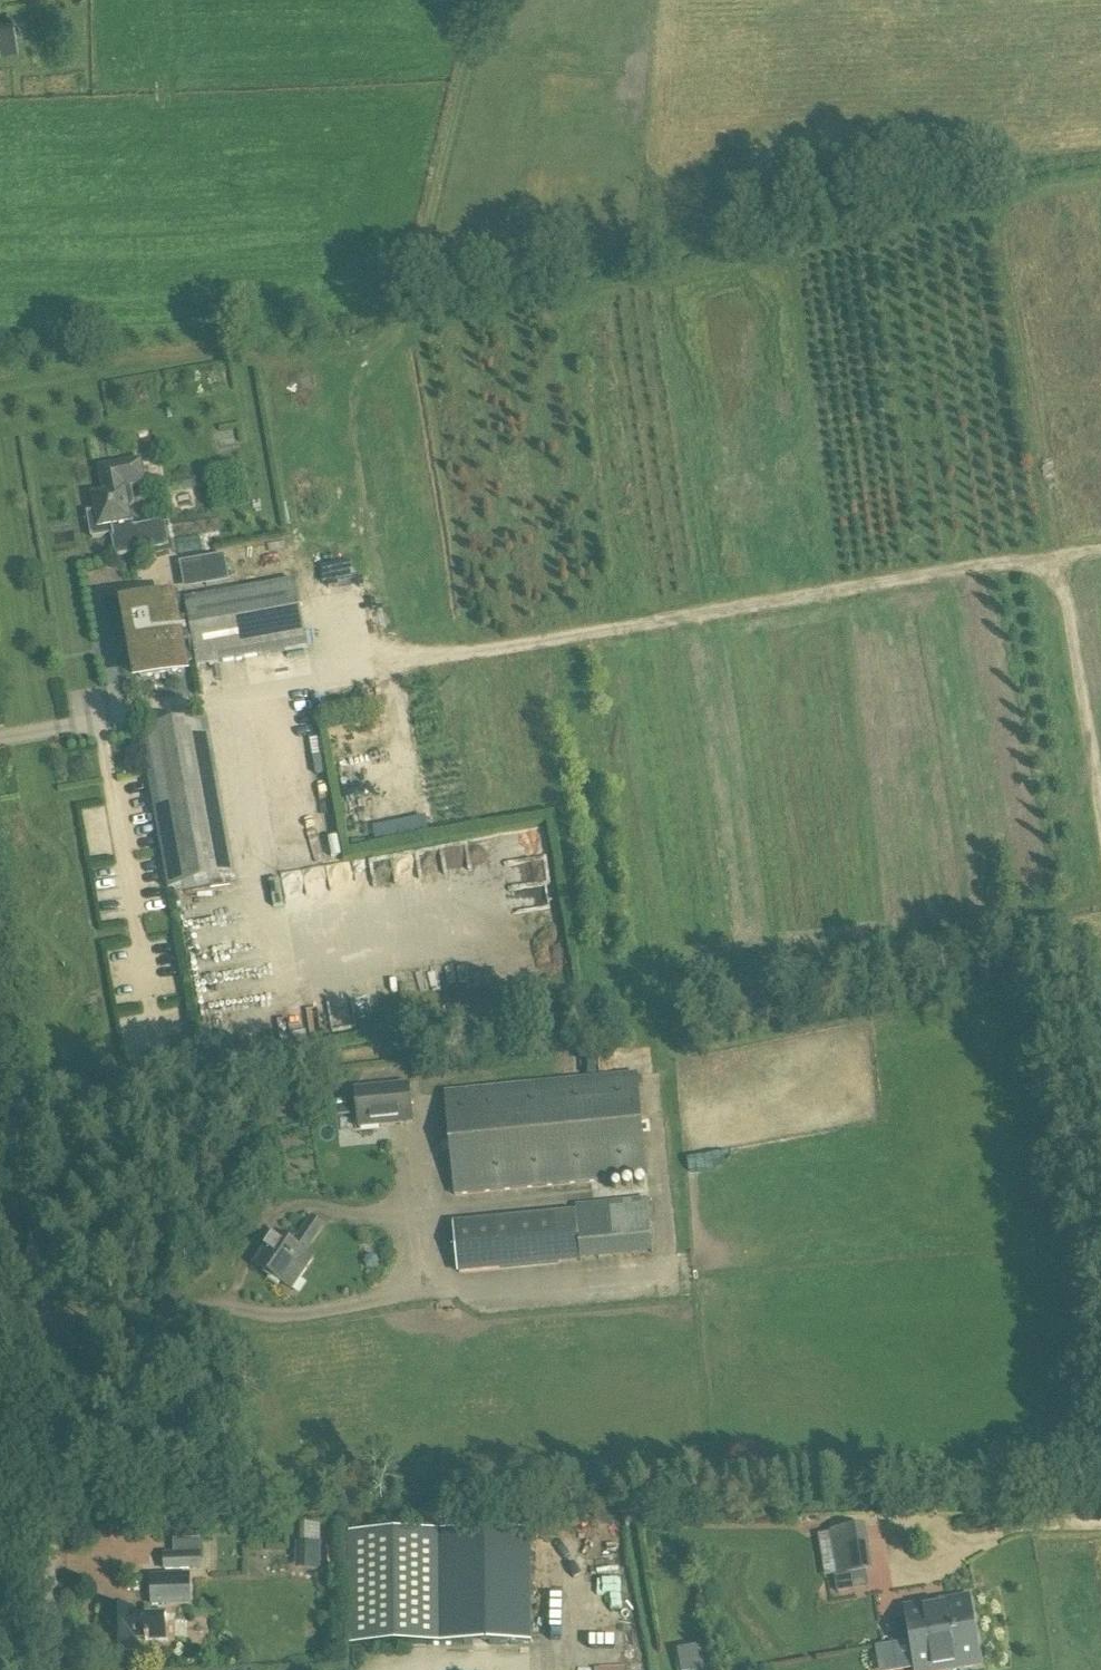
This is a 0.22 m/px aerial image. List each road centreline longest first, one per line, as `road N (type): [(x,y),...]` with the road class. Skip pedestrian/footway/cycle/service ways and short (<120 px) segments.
road 1 (residential): [(50,1669),(34,1366),(0,1163)]

